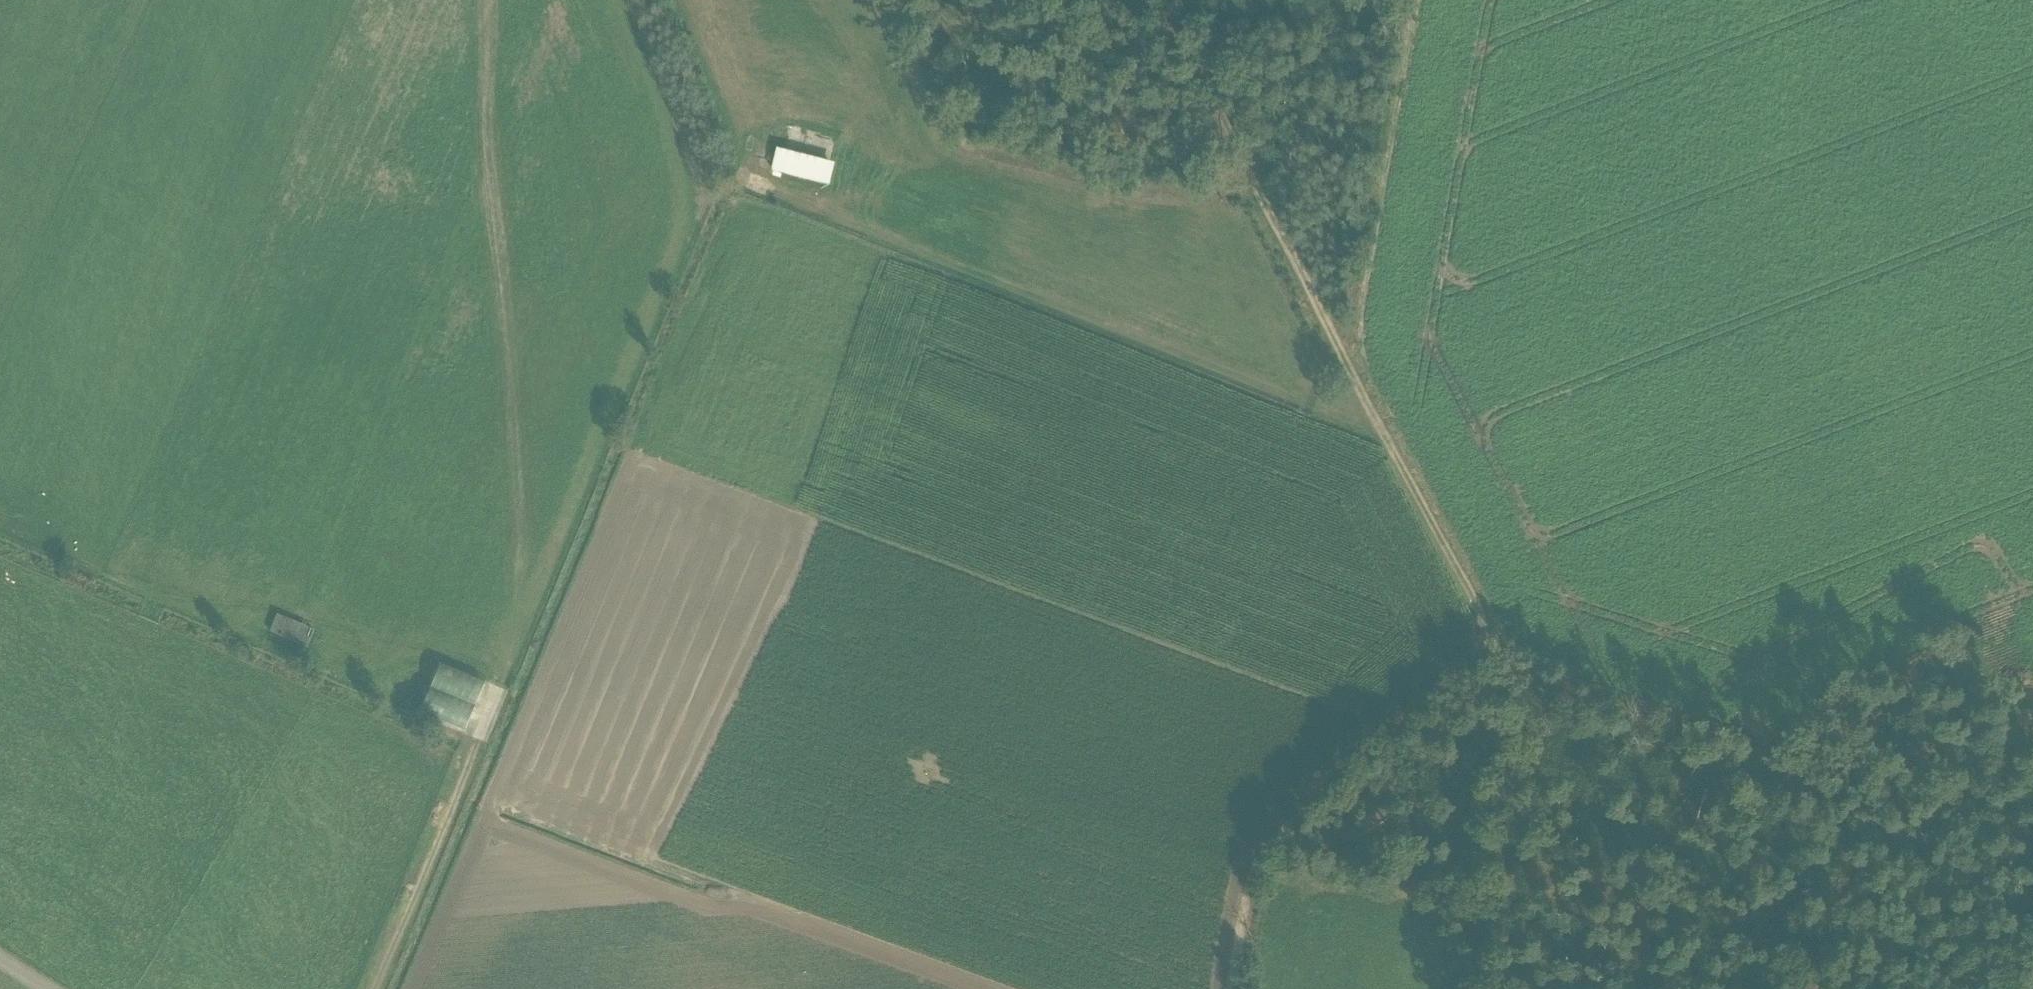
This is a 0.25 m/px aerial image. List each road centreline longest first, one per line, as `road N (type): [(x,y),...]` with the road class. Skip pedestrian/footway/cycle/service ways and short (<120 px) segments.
road 1 (track): [(1236,988),(1249,897),(1263,860),(1283,835),(1480,682),(1492,653),(1479,604),(1153,0)]

